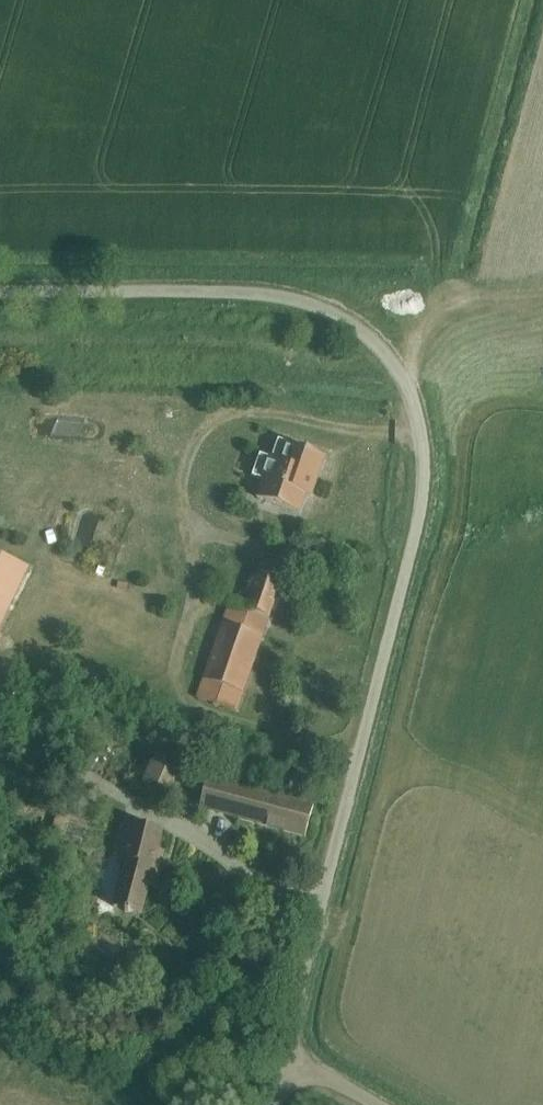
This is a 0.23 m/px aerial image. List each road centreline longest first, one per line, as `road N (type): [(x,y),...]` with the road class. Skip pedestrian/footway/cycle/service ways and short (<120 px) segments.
road 1 (unclassified): [(282,1063),(419,514),(421,435)]
road 2 (residential): [(0,291),(224,291),(302,301),(338,315),(390,355),(421,435)]
road 3 (track): [(390,355),(429,316),(470,295),(542,291)]

